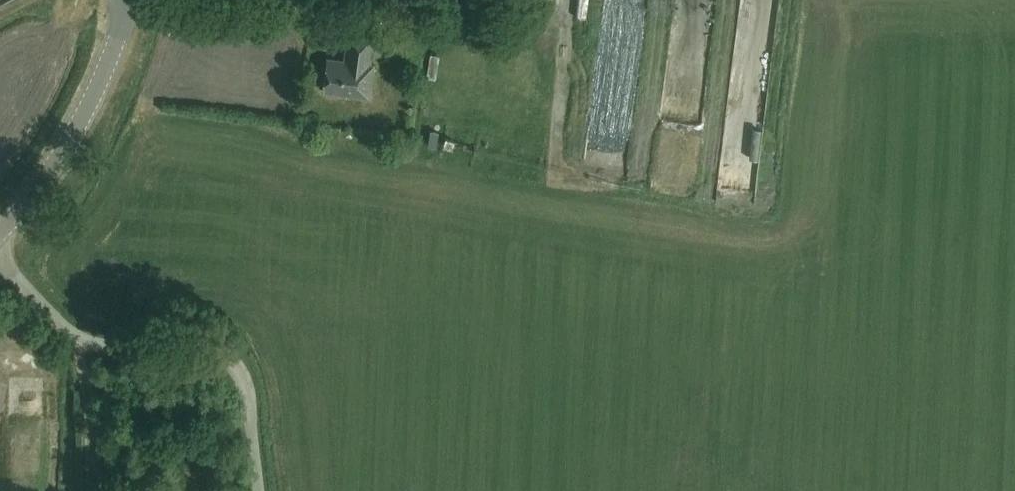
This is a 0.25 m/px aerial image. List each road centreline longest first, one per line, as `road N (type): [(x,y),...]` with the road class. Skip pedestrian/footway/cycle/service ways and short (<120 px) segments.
road 1 (residential): [(124,0),(119,38),(92,98),(0,236)]

